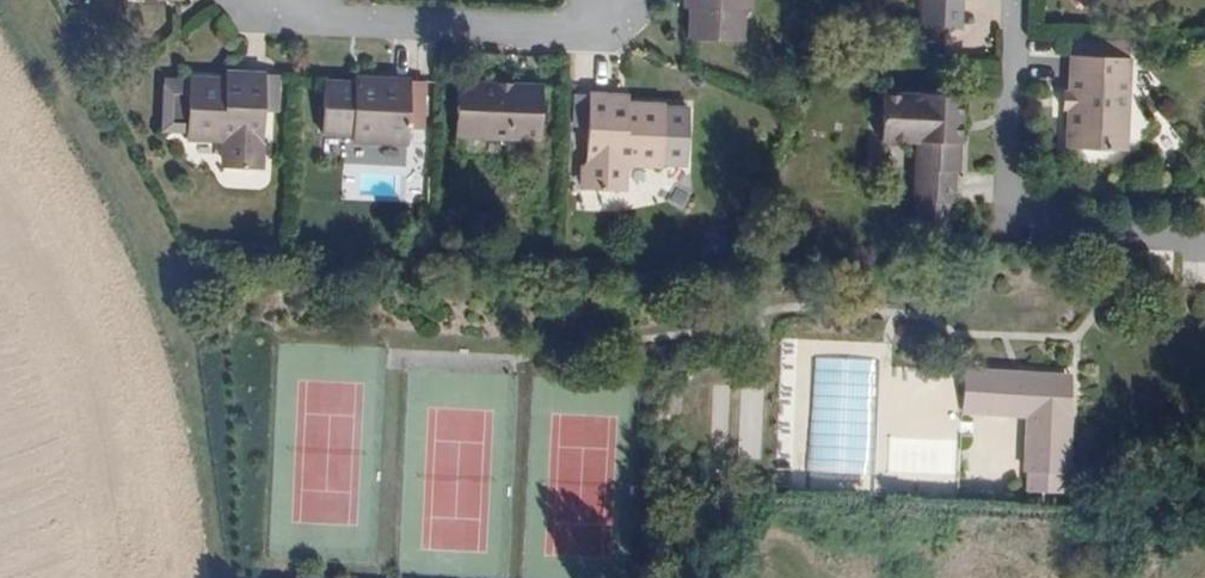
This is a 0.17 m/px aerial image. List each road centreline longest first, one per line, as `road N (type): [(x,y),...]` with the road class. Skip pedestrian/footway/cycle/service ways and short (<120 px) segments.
road 1 (residential): [(1016,0),(1015,206),(1047,224),(1204,240)]
road 2 (residential): [(300,0),(311,17),(575,27),(601,0)]

